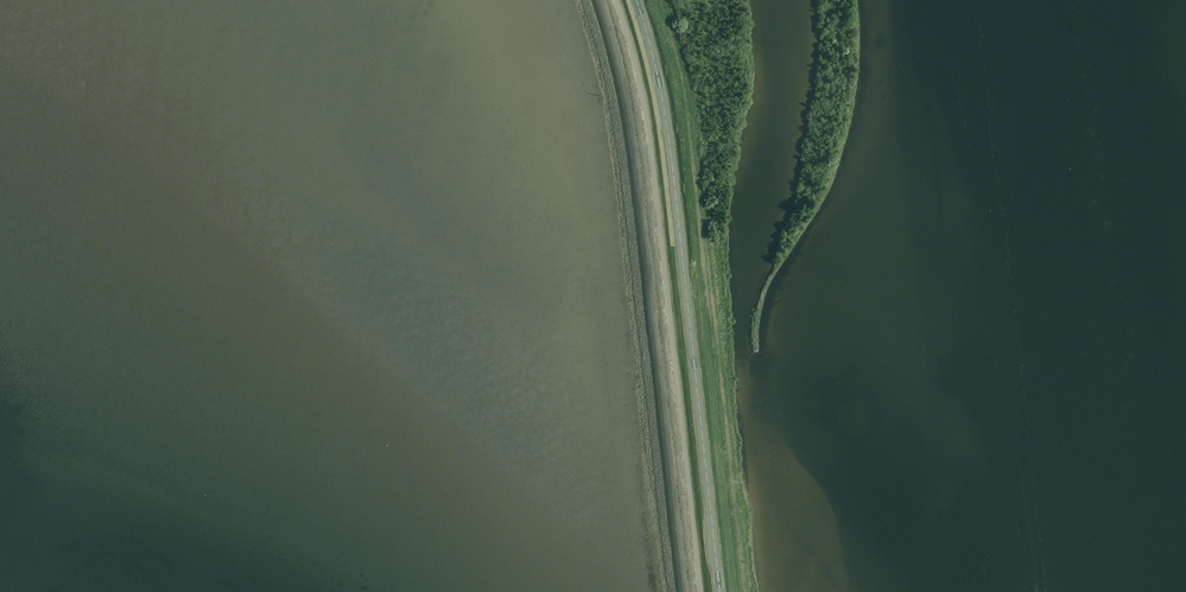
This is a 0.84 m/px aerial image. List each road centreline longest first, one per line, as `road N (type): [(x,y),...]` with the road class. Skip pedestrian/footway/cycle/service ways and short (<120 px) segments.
road 1 (unclassified): [(701,591),(647,118),(616,0)]
road 2 (trunk): [(719,591),(662,94),(637,0)]

